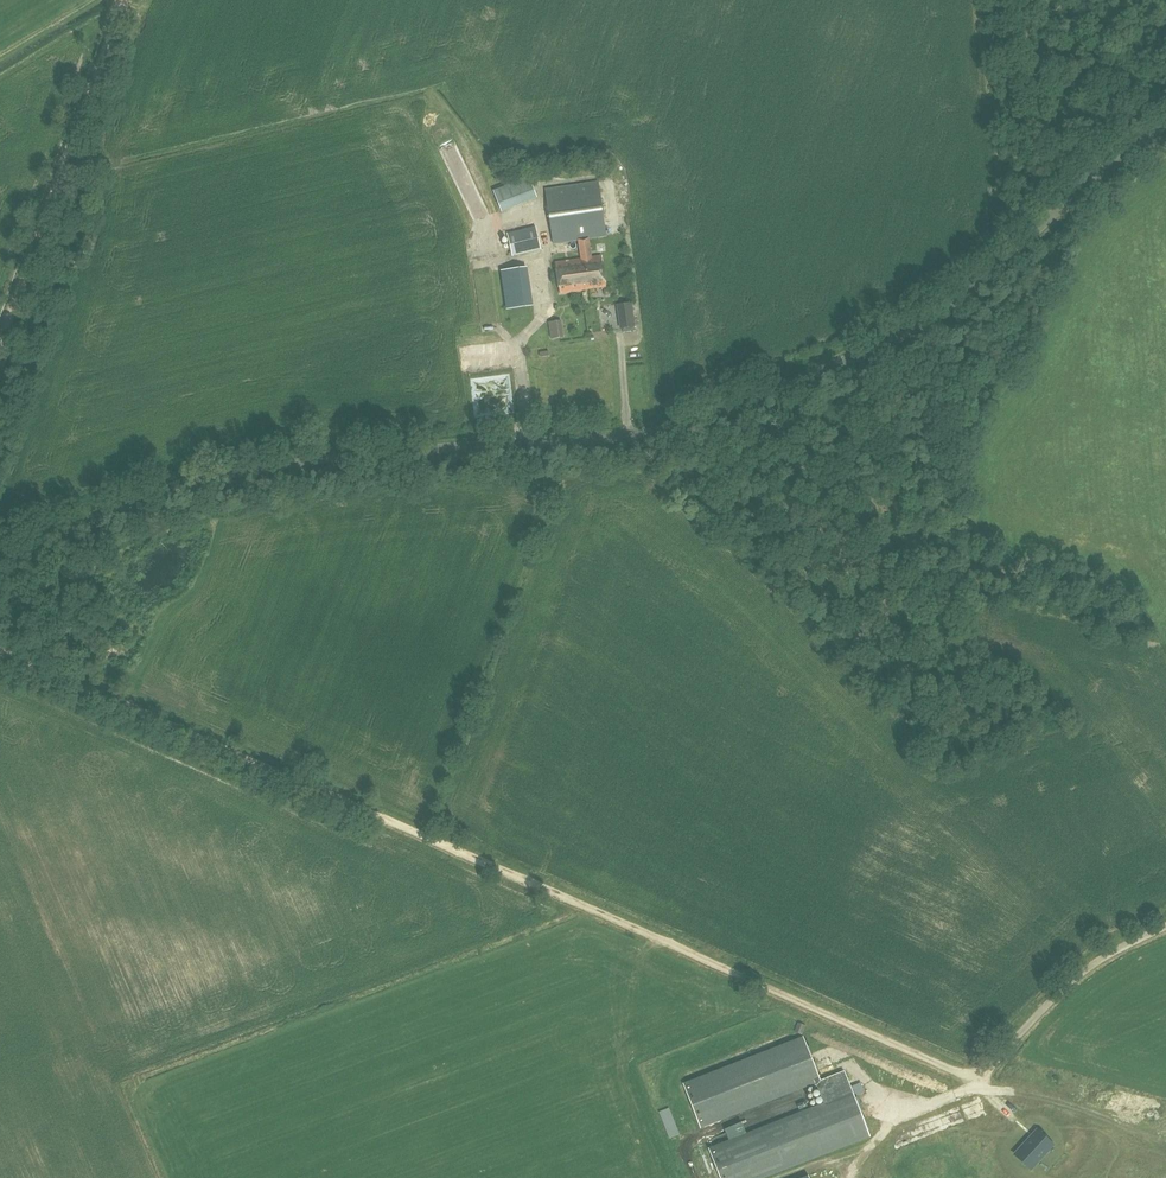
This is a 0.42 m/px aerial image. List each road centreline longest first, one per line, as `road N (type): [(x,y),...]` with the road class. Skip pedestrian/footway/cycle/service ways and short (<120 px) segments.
road 1 (track): [(1165,929),(1070,988),(983,1084),(0,656)]
road 2 (unclassified): [(0,558),(110,512),(259,469),(413,449),(630,437),(710,415),(892,342),(979,290),(1099,177),(1165,131)]
road 3 (track): [(123,0),(0,332)]

